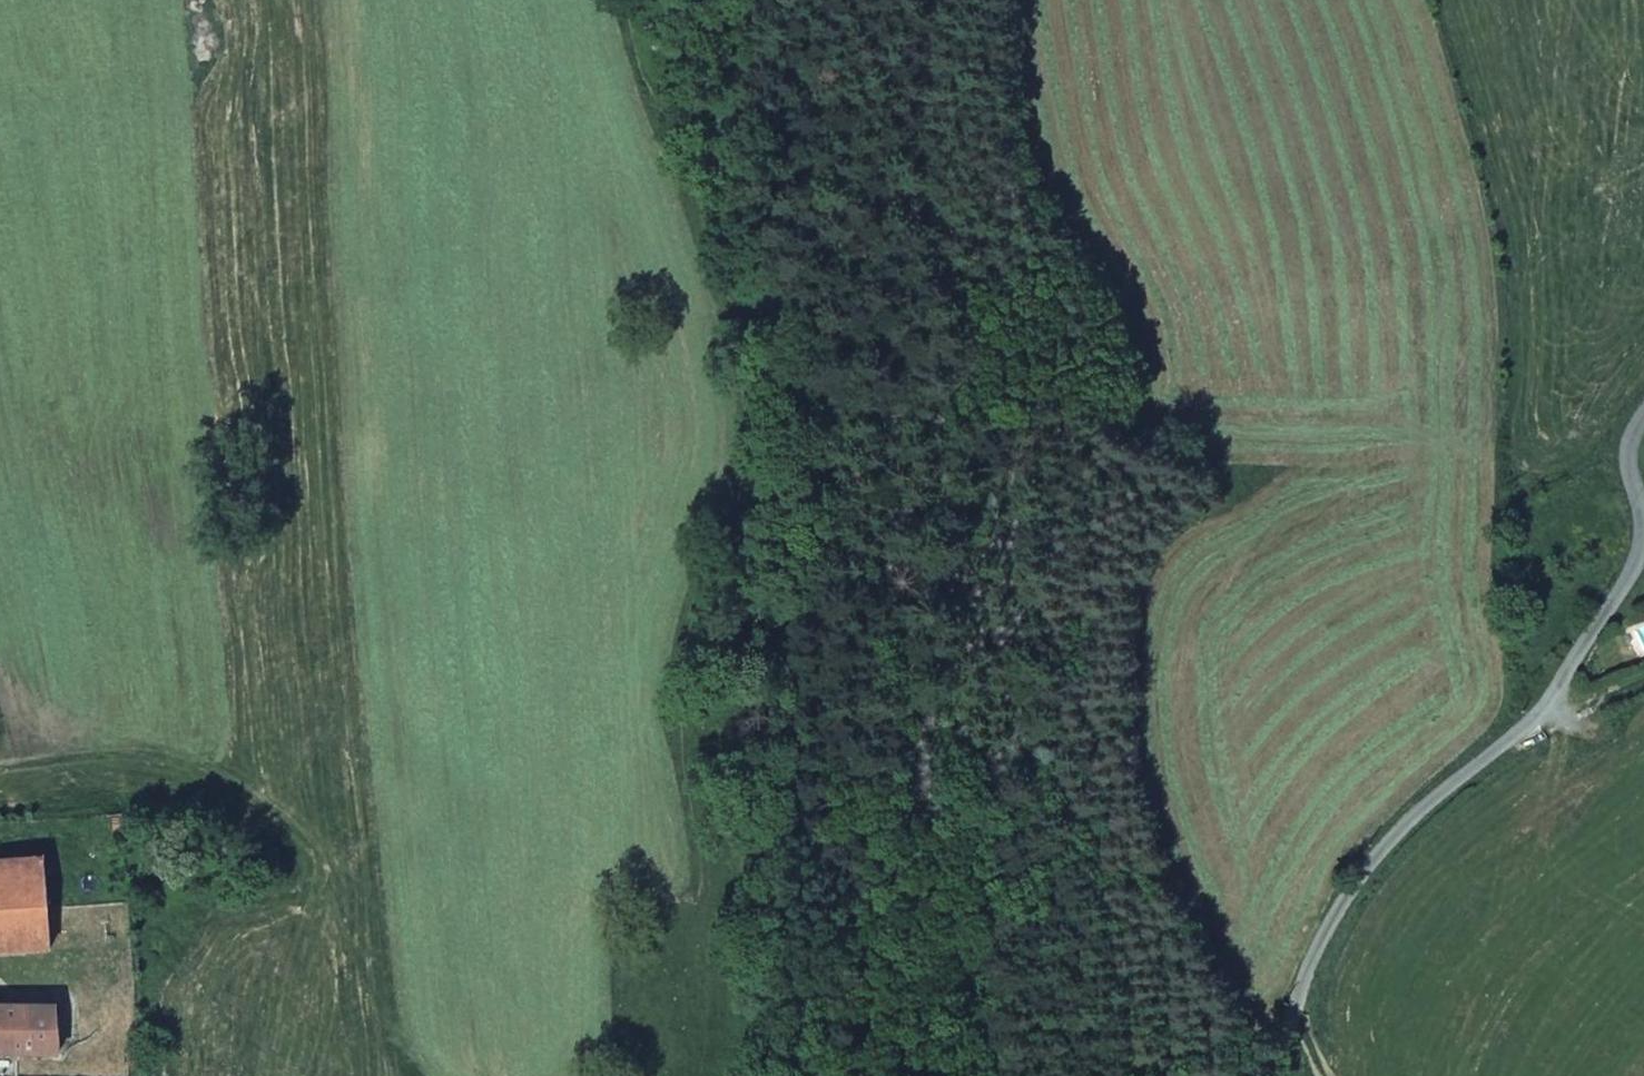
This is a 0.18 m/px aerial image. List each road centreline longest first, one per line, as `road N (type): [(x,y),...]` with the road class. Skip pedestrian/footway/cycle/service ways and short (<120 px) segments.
road 1 (residential): [(1643,541),(1521,730),(1418,808),(1365,865),(1324,933),(1275,1075)]

